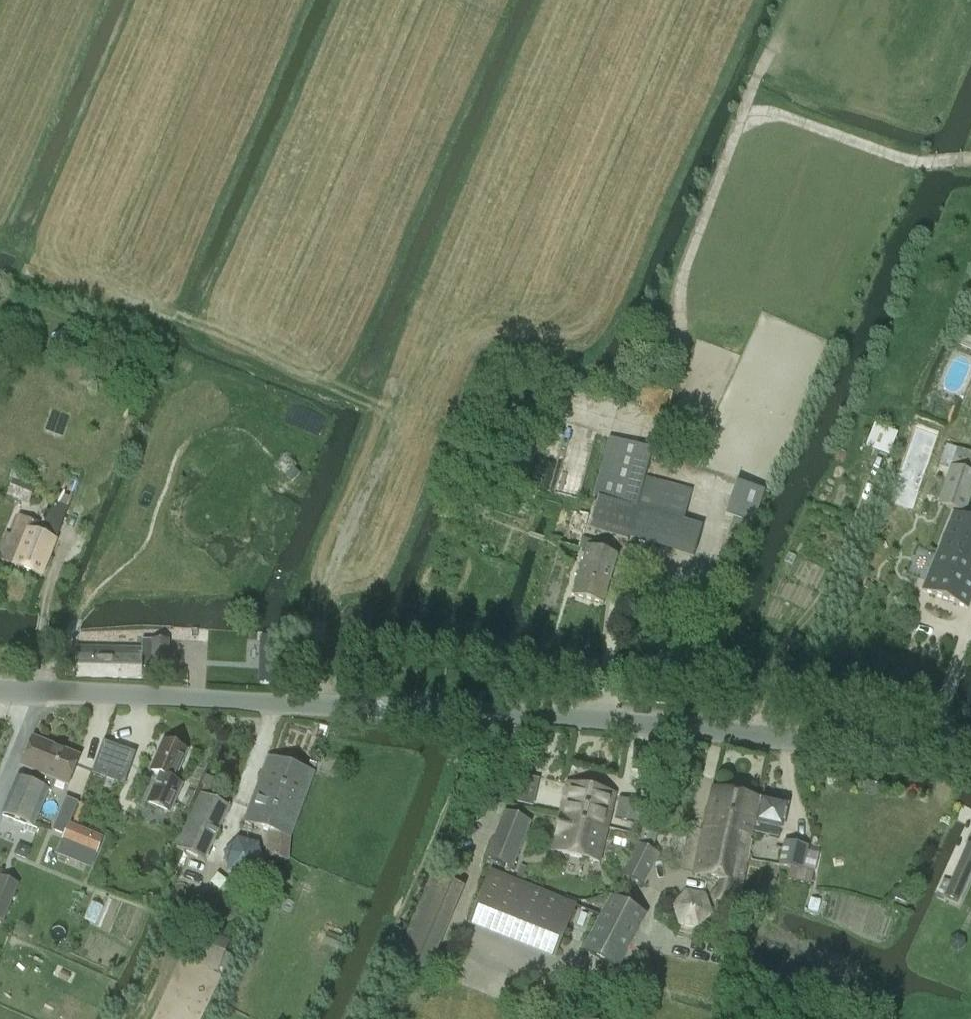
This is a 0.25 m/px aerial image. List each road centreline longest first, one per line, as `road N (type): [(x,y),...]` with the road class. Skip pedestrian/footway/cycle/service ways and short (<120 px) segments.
road 1 (tertiary): [(0,686),(677,720),(970,749)]
road 2 (track): [(554,1018),(629,841),(651,825),(677,720)]

